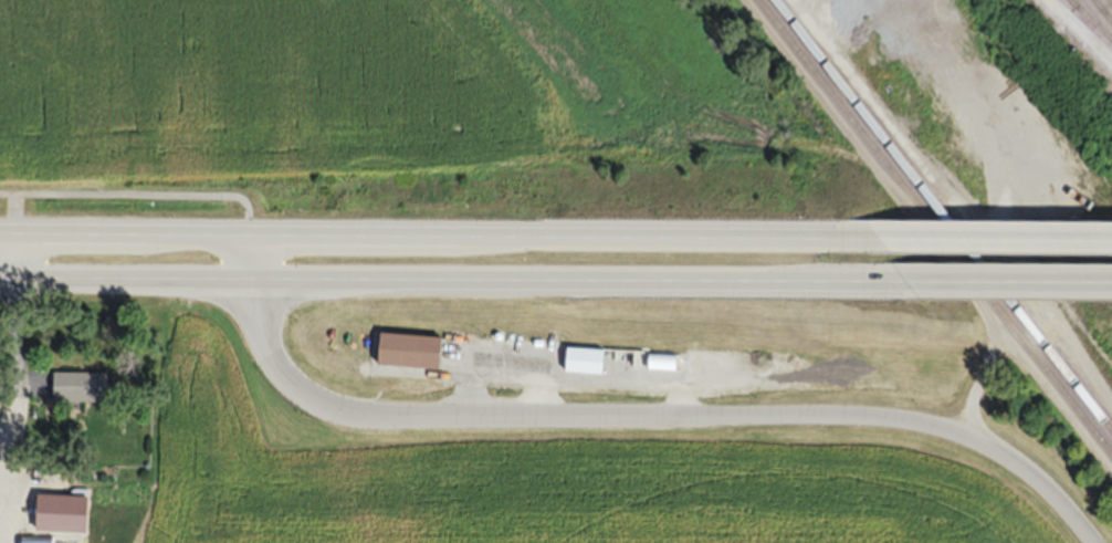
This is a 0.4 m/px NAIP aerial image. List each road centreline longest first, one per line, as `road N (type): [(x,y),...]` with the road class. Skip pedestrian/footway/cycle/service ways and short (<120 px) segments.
road 1 (residential): [(248,232),(251,284),(284,383),(316,407),(413,425),(861,414),(926,421),(1017,461),(1095,542)]
road 2 (trunk): [(0,283),(908,281)]
road 3 (trunk): [(882,237),(0,229)]
road 4 (trunk): [(1111,239),(882,237)]
road 5 (trunk): [(908,281),(1111,282)]

